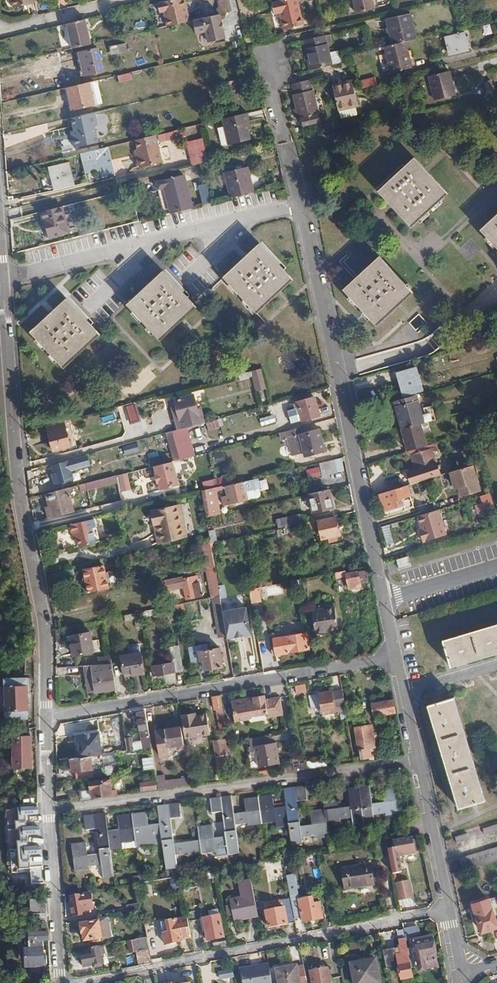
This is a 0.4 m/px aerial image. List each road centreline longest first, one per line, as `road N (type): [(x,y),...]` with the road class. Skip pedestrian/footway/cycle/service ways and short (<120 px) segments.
road 1 (residential): [(275,60),(274,95),(384,599)]
road 2 (residential): [(48,715),(44,618),(20,495),(0,244)]
road 3 (residential): [(450,910),(77,982)]
road 4 (residential): [(50,809),(420,761)]
road 5 (residential): [(48,715),(398,659)]
road 6 (residential): [(62,982),(50,809)]
road 7 (residential): [(420,761),(450,910)]

